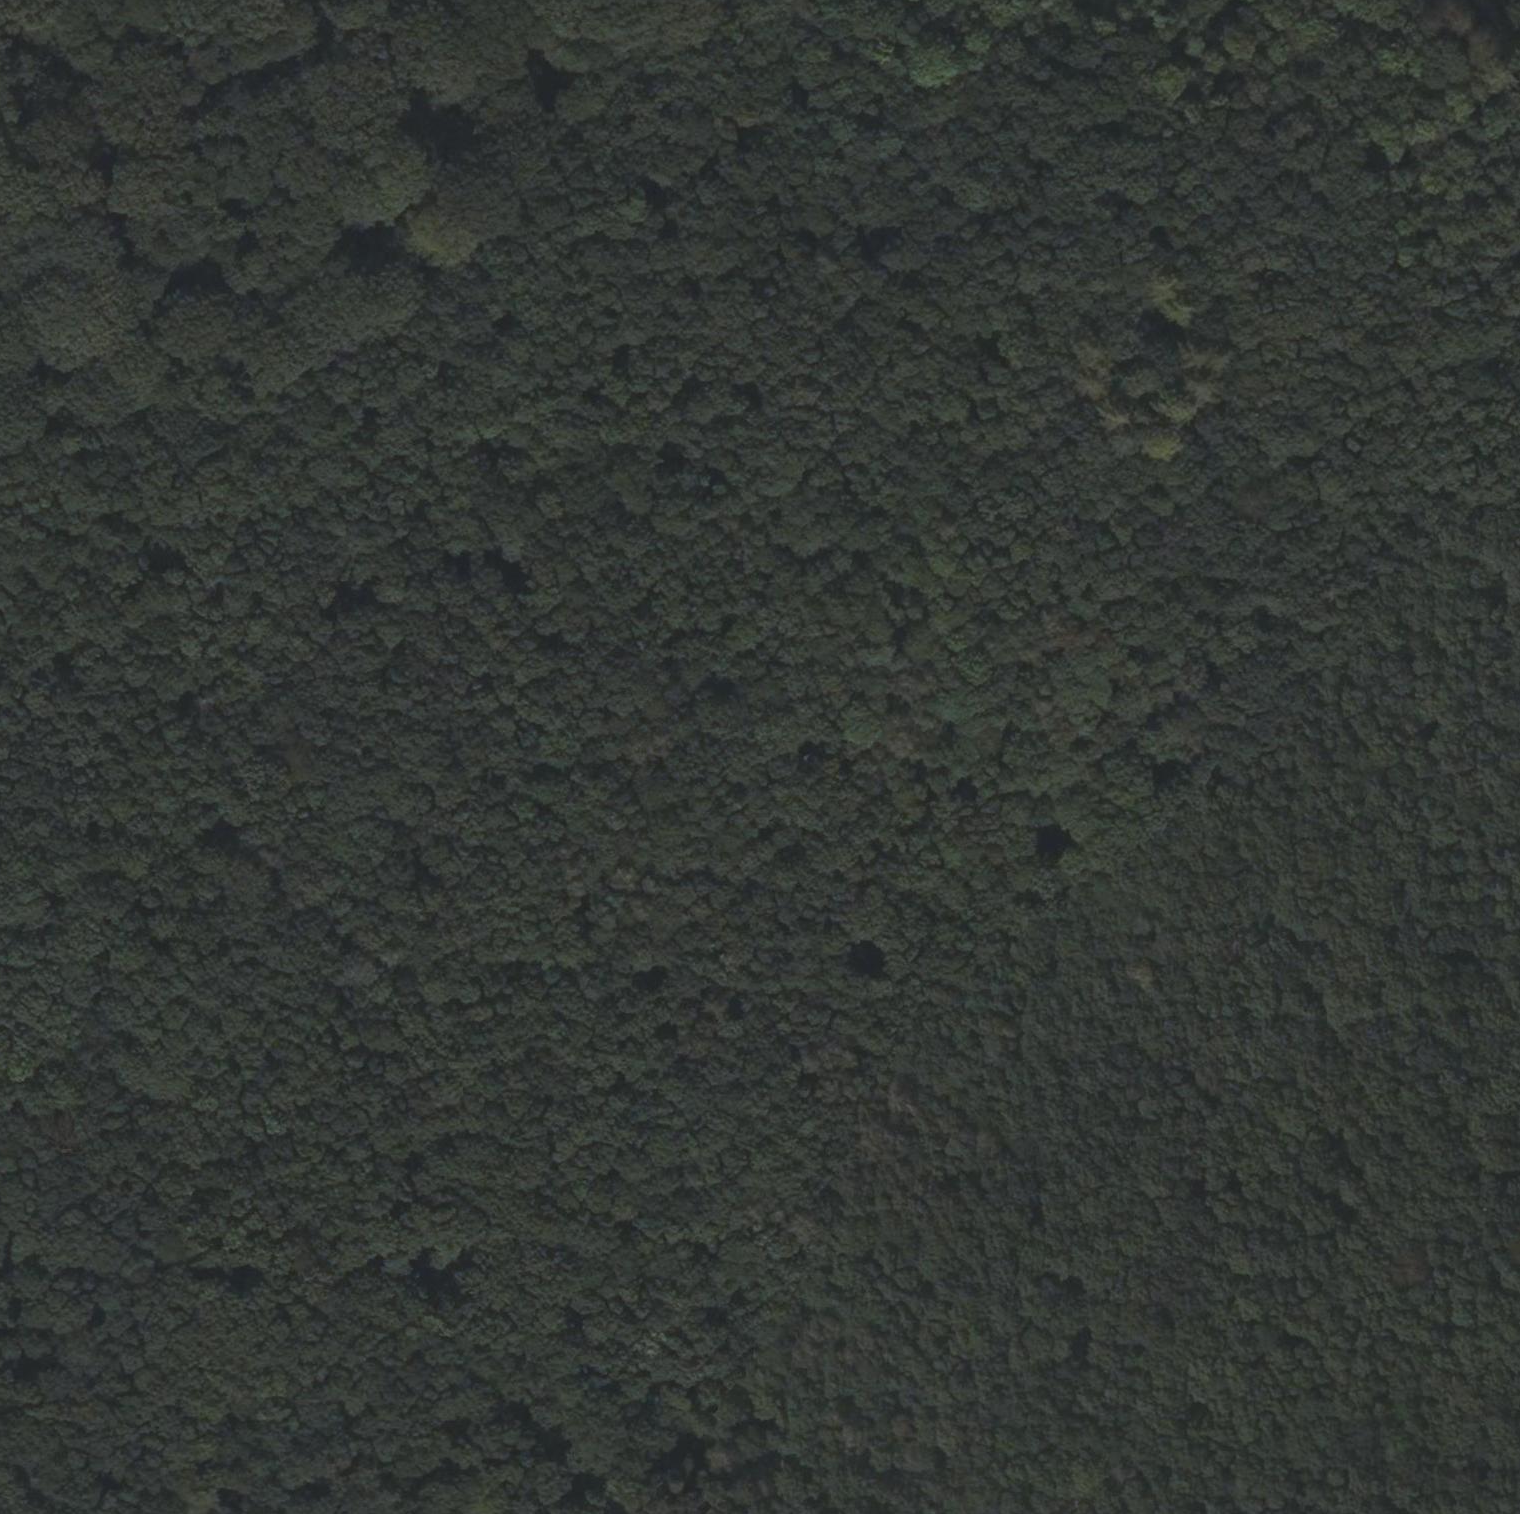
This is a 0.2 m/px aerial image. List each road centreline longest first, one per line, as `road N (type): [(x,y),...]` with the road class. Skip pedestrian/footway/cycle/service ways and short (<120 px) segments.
road 1 (track): [(971,1513),(828,1439),(432,1266),(0,1259)]
road 2 (track): [(717,0),(656,33),(395,285),(197,371),(0,419)]
road 3 (track): [(1061,1513),(1519,1197)]

